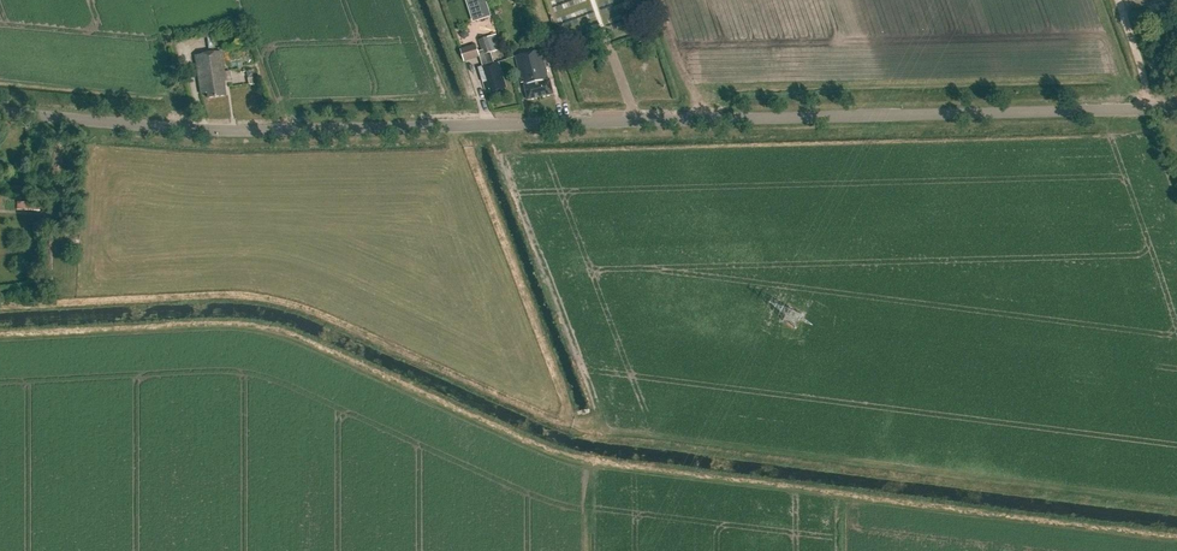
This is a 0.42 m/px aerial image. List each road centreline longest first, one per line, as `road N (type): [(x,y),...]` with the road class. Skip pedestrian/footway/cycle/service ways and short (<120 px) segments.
road 1 (unclassified): [(1176,108),(201,129),(0,111)]

